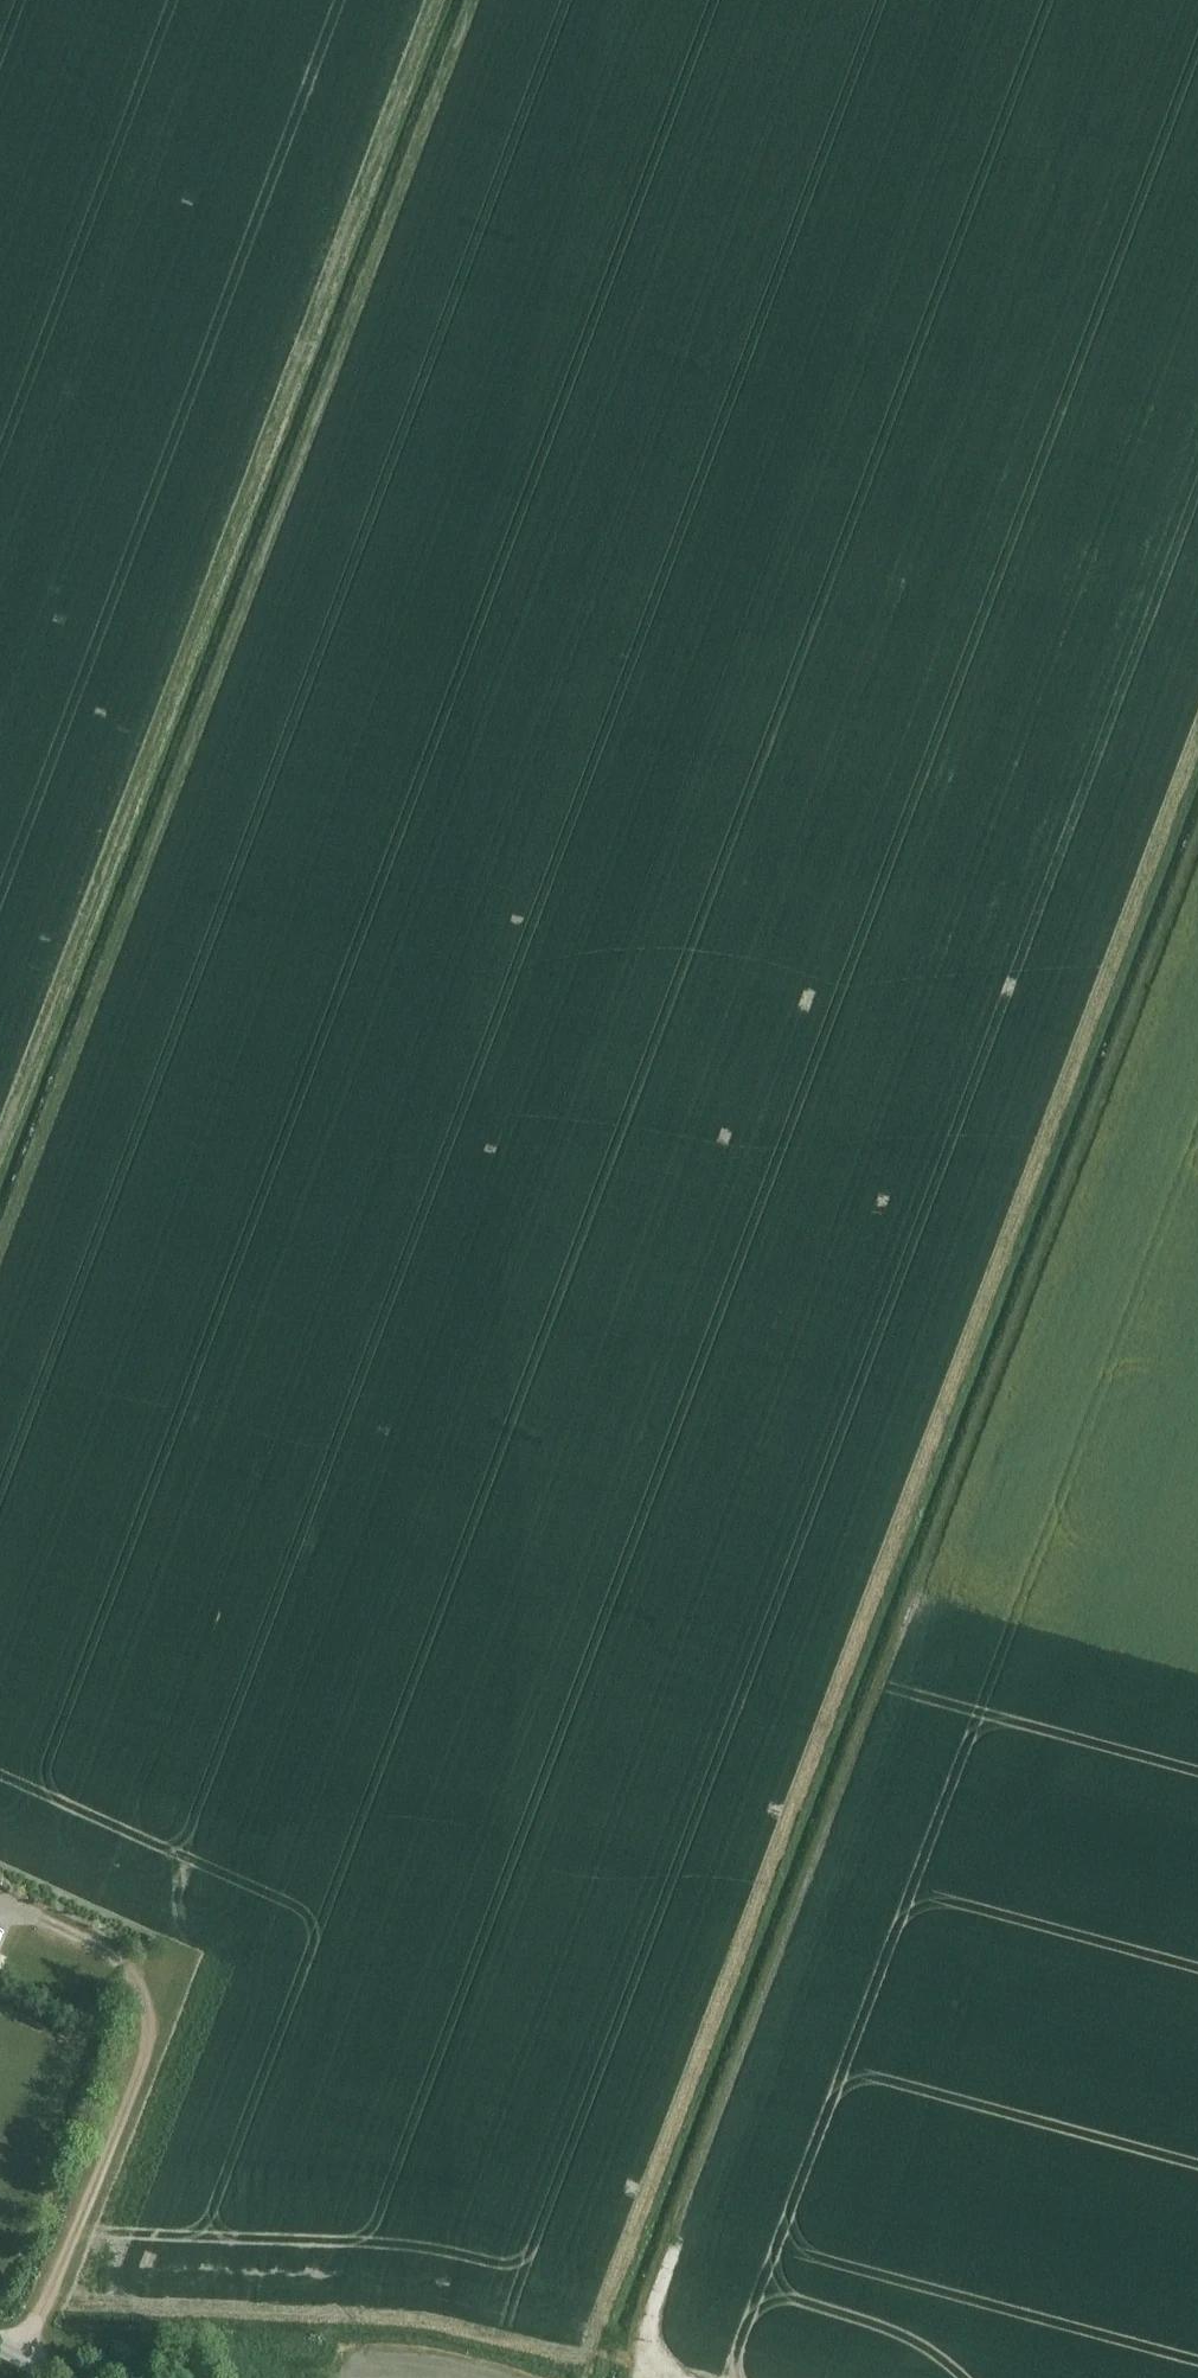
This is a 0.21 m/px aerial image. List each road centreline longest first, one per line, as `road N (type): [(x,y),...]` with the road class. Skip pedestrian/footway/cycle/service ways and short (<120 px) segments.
road 1 (track): [(679,2377),(649,2369),(649,2334),(669,2256)]

